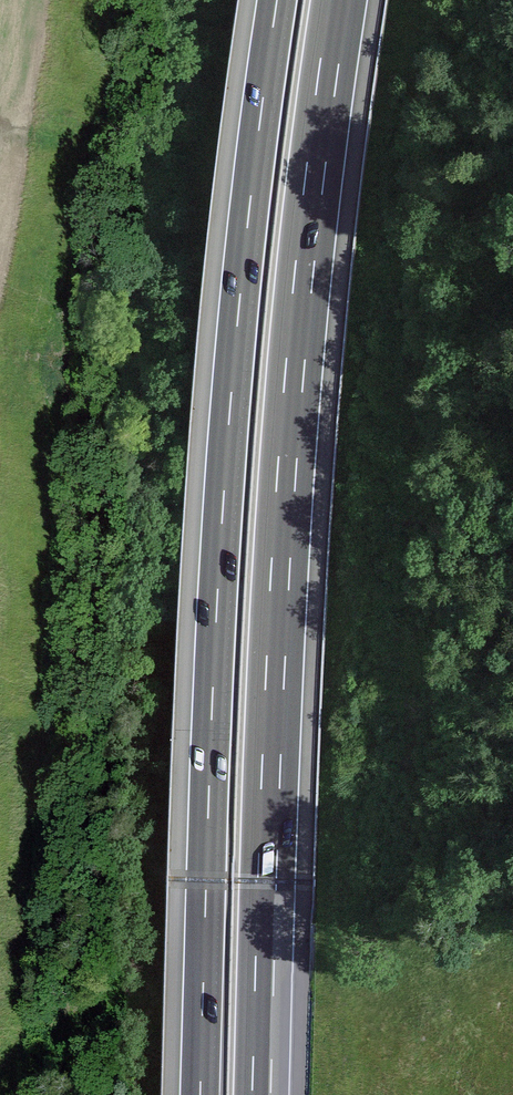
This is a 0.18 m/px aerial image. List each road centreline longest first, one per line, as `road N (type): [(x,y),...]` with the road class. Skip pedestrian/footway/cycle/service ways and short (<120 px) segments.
road 1 (motorway): [(263,1094),(294,393),(338,0)]
road 2 (motorway): [(276,0),(219,589),(201,1094)]

